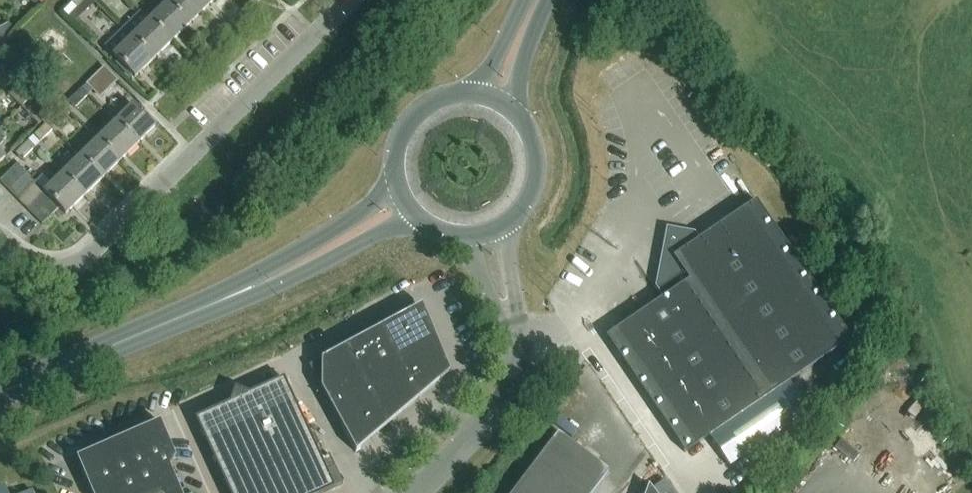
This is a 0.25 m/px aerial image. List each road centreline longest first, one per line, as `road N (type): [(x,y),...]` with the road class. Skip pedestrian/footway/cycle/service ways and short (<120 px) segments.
road 1 (residential): [(0,250),(38,270),(77,265),(354,0)]
road 2 (secondary): [(0,397),(265,283)]
road 3 (tertiary): [(419,492),(502,405),(514,345),(506,309)]
road 4 (secondary): [(265,283),(421,223)]
road 5 (secondary): [(396,180),(265,283)]
road 6 (secondary): [(509,225),(538,178),(534,141),(512,111)]
road 7 (secondary): [(468,95),(447,98),(412,120),(395,159),(396,180)]

